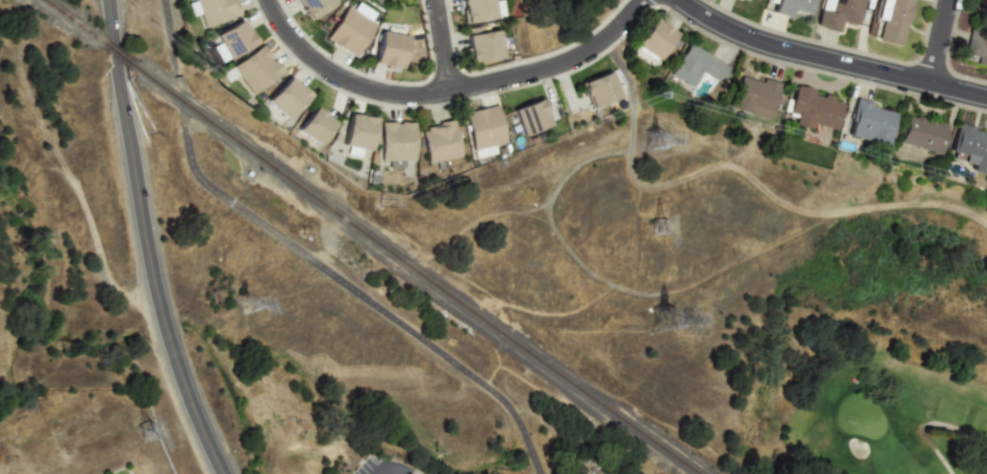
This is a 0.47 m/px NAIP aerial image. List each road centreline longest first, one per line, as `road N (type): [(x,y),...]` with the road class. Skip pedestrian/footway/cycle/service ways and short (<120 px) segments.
road 1 (secondary): [(223,473),(159,303),(110,0)]
road 2 (residential): [(644,0),(605,42),(573,61),(421,98),(372,91),(327,69),(292,39),(269,0)]
road 3 (track): [(676,184),(730,170),(810,214),(924,206),(986,227)]
road 4 (tertiary): [(679,0),(756,41),(986,97)]
road 5 (track): [(671,294),(829,216)]
road 6 (track): [(159,303),(113,293),(102,281),(73,181)]

